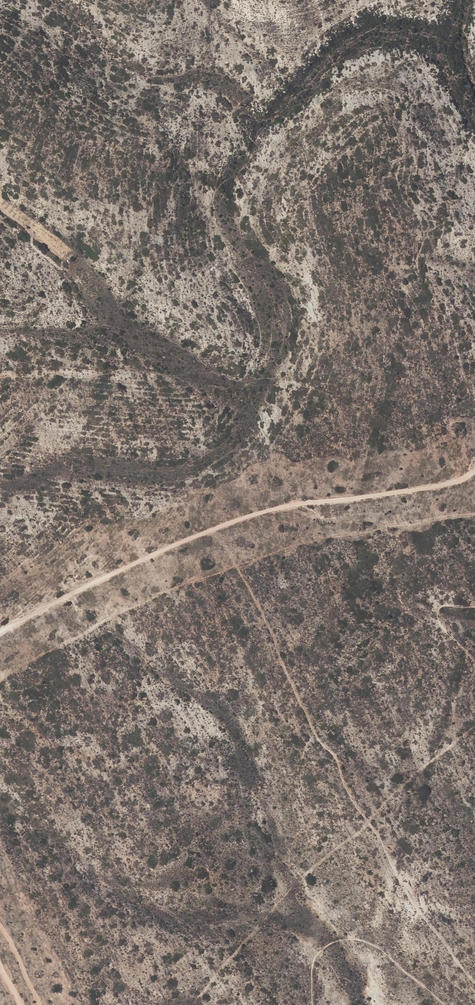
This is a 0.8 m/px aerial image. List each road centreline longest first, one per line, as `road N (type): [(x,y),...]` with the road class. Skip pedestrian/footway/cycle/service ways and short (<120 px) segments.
road 1 (track): [(210,531),(272,632),(278,661),(316,736),(335,757),(409,897),(474,981)]
road 2 (track): [(0,680),(113,614),(188,584),(321,538),(474,512)]
road 3 (track): [(0,632),(163,548),(278,505),(474,470)]
road 4 (track): [(196,1004),(315,864),(474,727)]
road 5 (track): [(316,1004),(317,951),(348,935),(363,937),(454,1004)]

